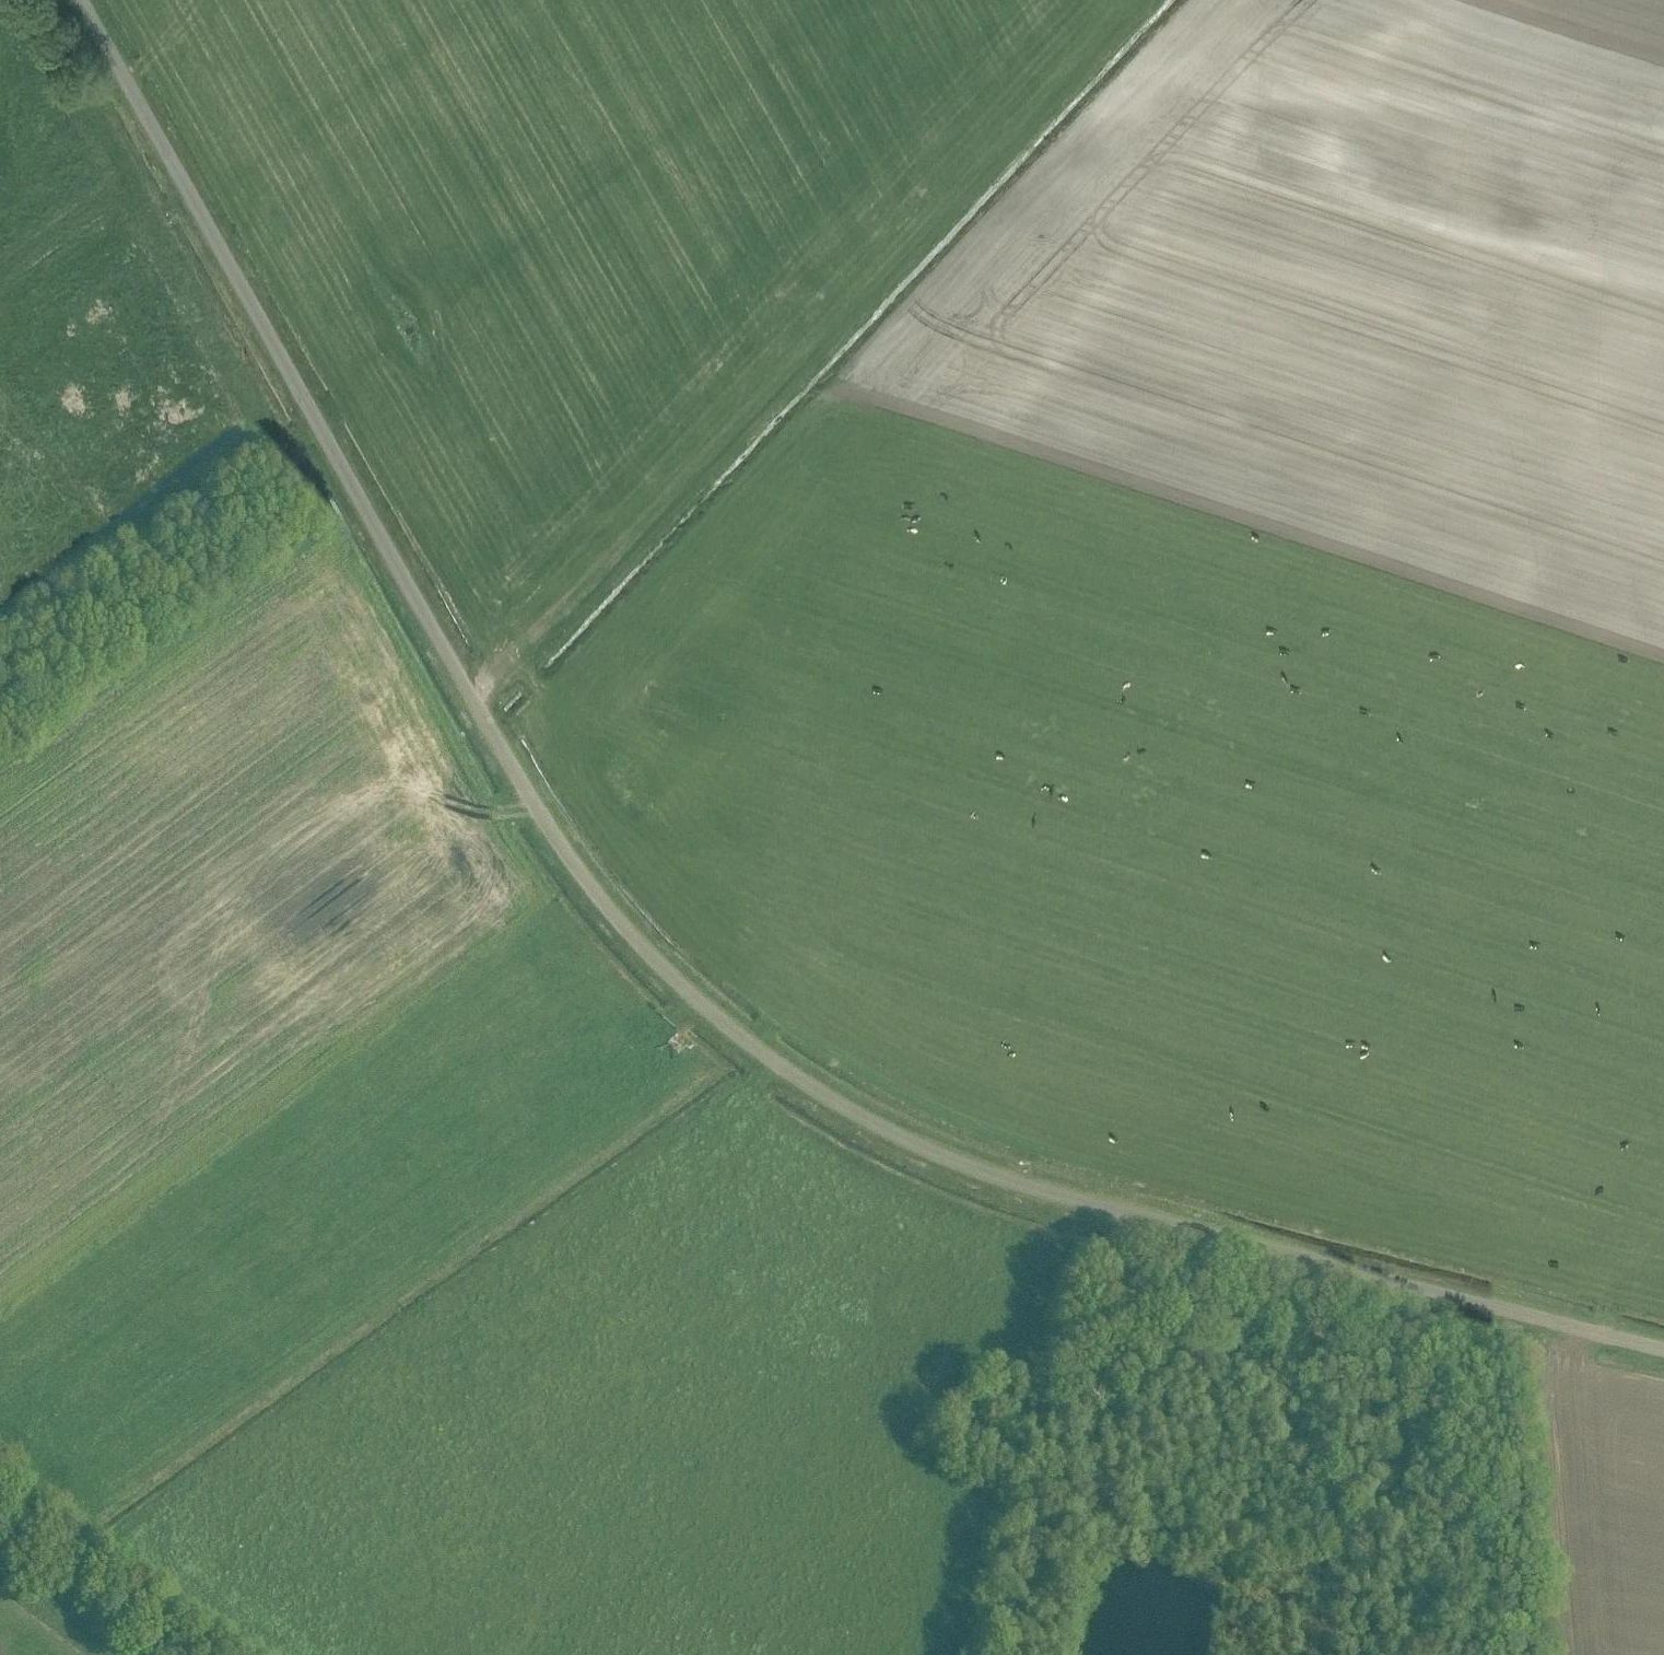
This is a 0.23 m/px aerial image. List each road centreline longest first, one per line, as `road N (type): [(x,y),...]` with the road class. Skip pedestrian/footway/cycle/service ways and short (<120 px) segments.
road 1 (unclassified): [(1663,1353),(999,1183),(894,1139),(718,1024),(604,909),(561,850),(82,0)]

